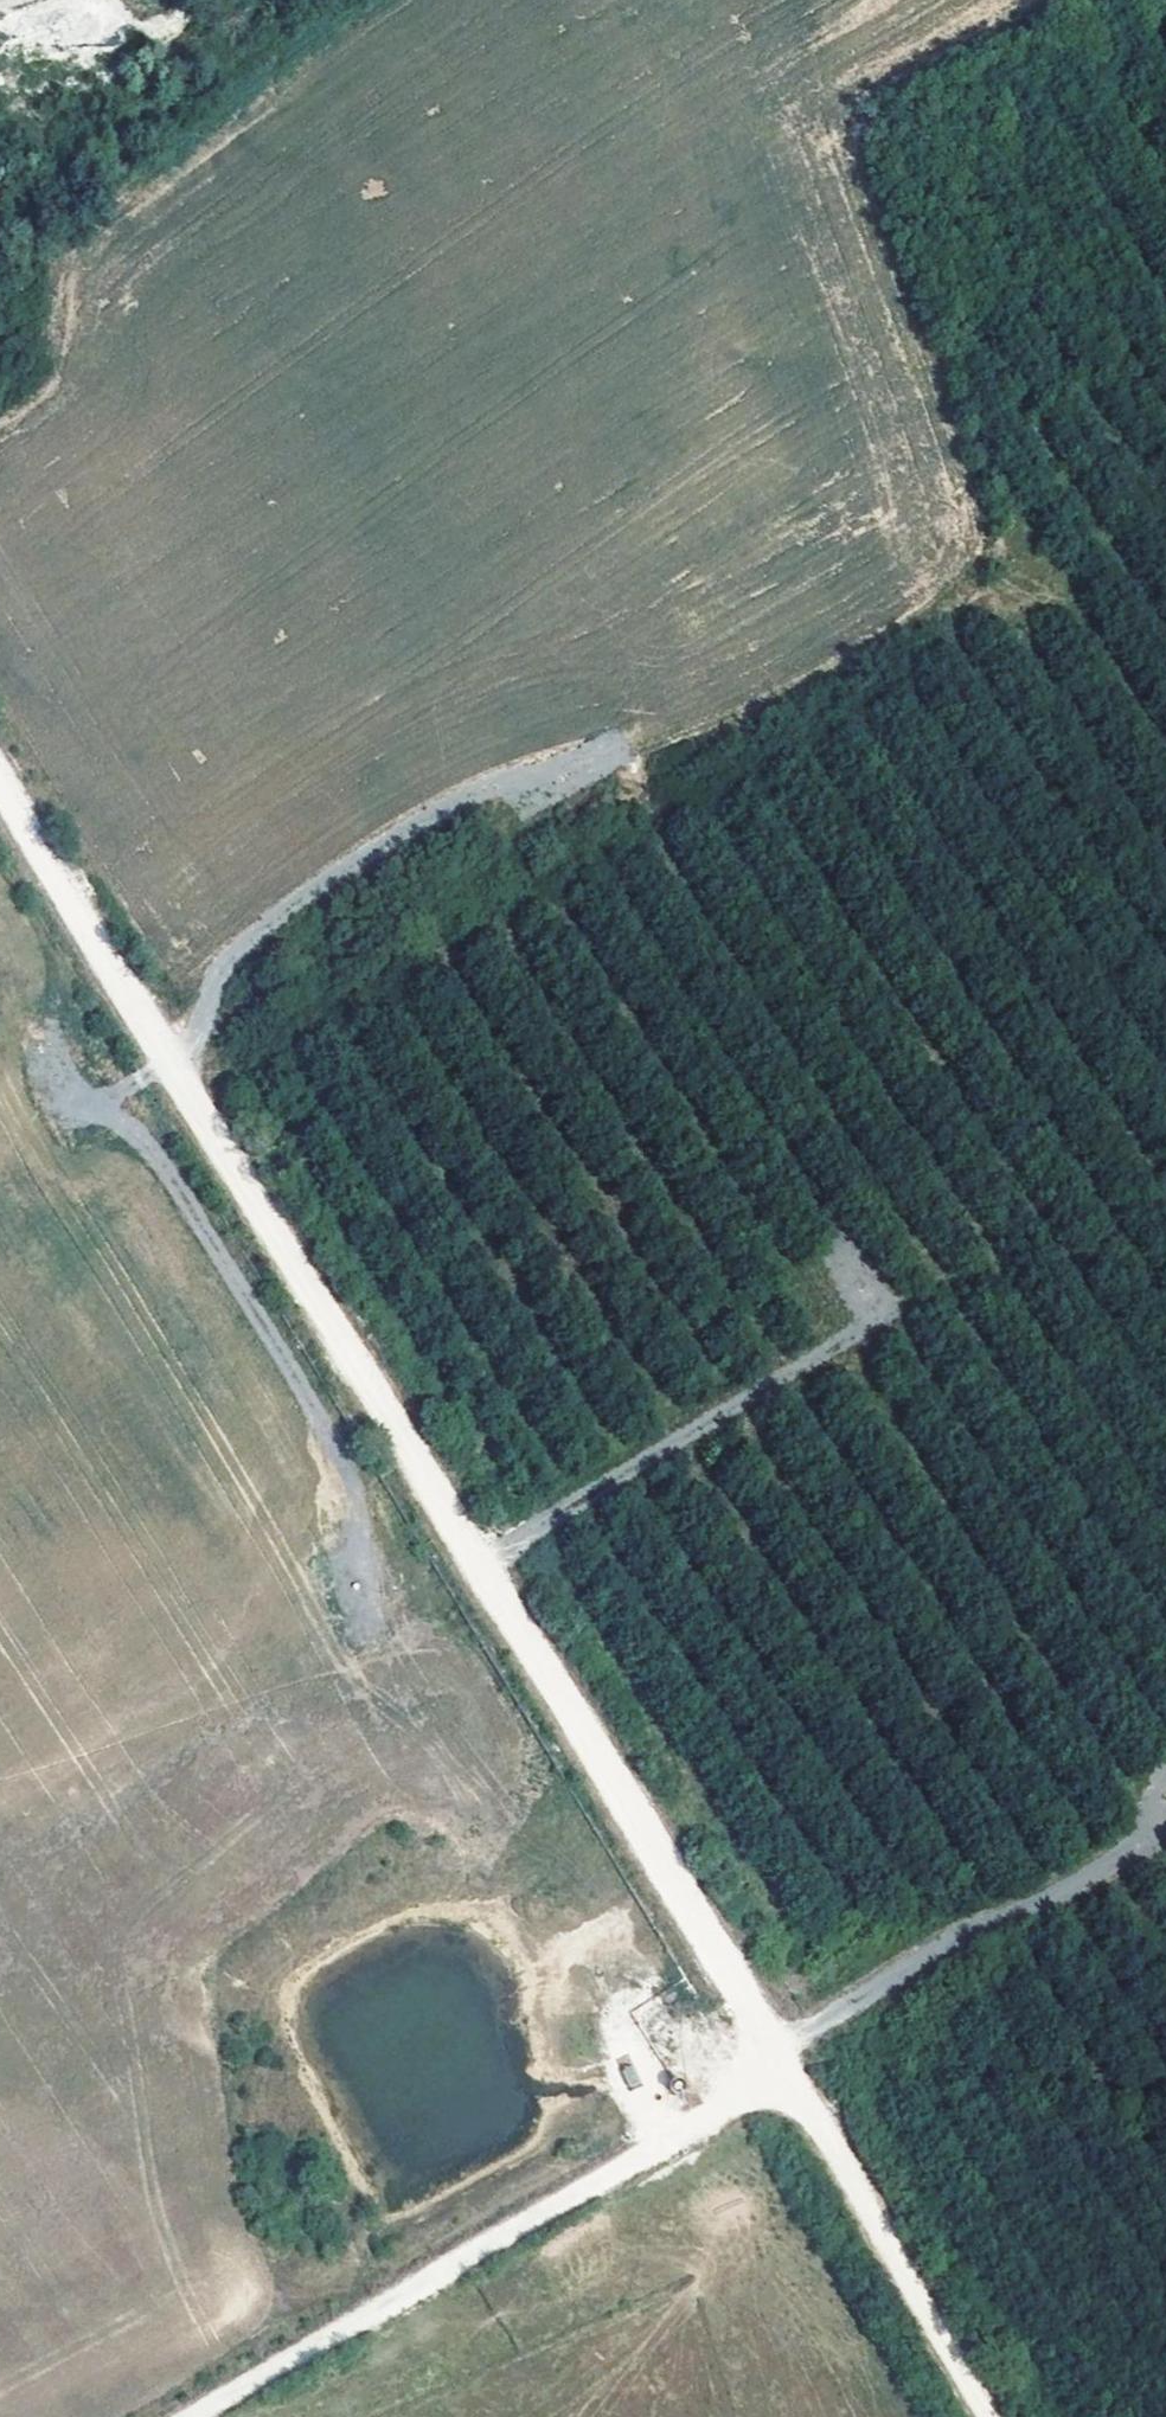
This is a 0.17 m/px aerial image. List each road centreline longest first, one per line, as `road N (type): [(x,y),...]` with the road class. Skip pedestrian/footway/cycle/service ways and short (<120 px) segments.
road 1 (track): [(0,771),(489,1570),(775,2077),(983,2416)]
road 2 (track): [(775,2077),(188,2416)]

